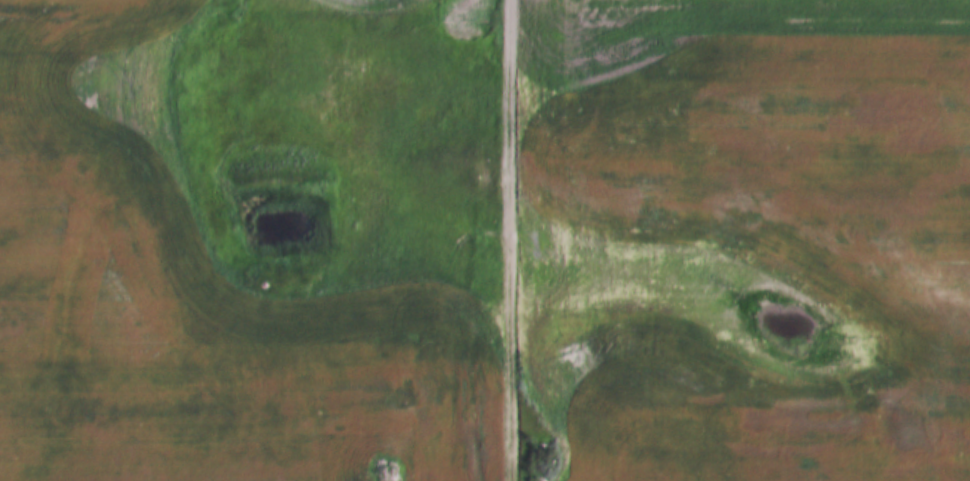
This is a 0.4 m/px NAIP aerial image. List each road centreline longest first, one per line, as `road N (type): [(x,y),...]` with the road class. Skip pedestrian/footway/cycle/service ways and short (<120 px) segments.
road 1 (track): [(513,480),(515,0)]

